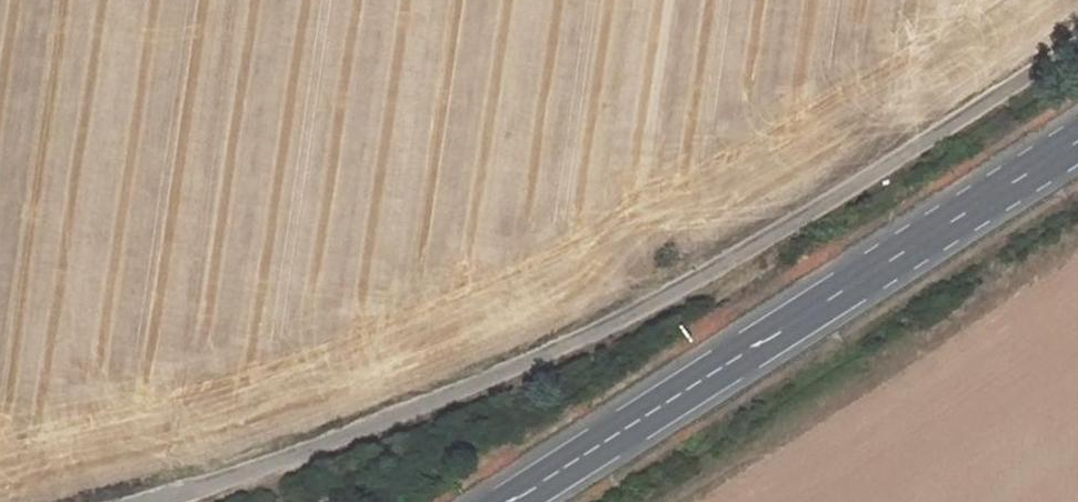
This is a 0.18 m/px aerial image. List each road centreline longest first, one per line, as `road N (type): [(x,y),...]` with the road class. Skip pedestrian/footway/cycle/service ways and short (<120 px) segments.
road 1 (unclassified): [(1077,41),(788,225),(572,342),(404,413),(139,501)]
road 2 (secondary): [(1077,141),(510,501)]

